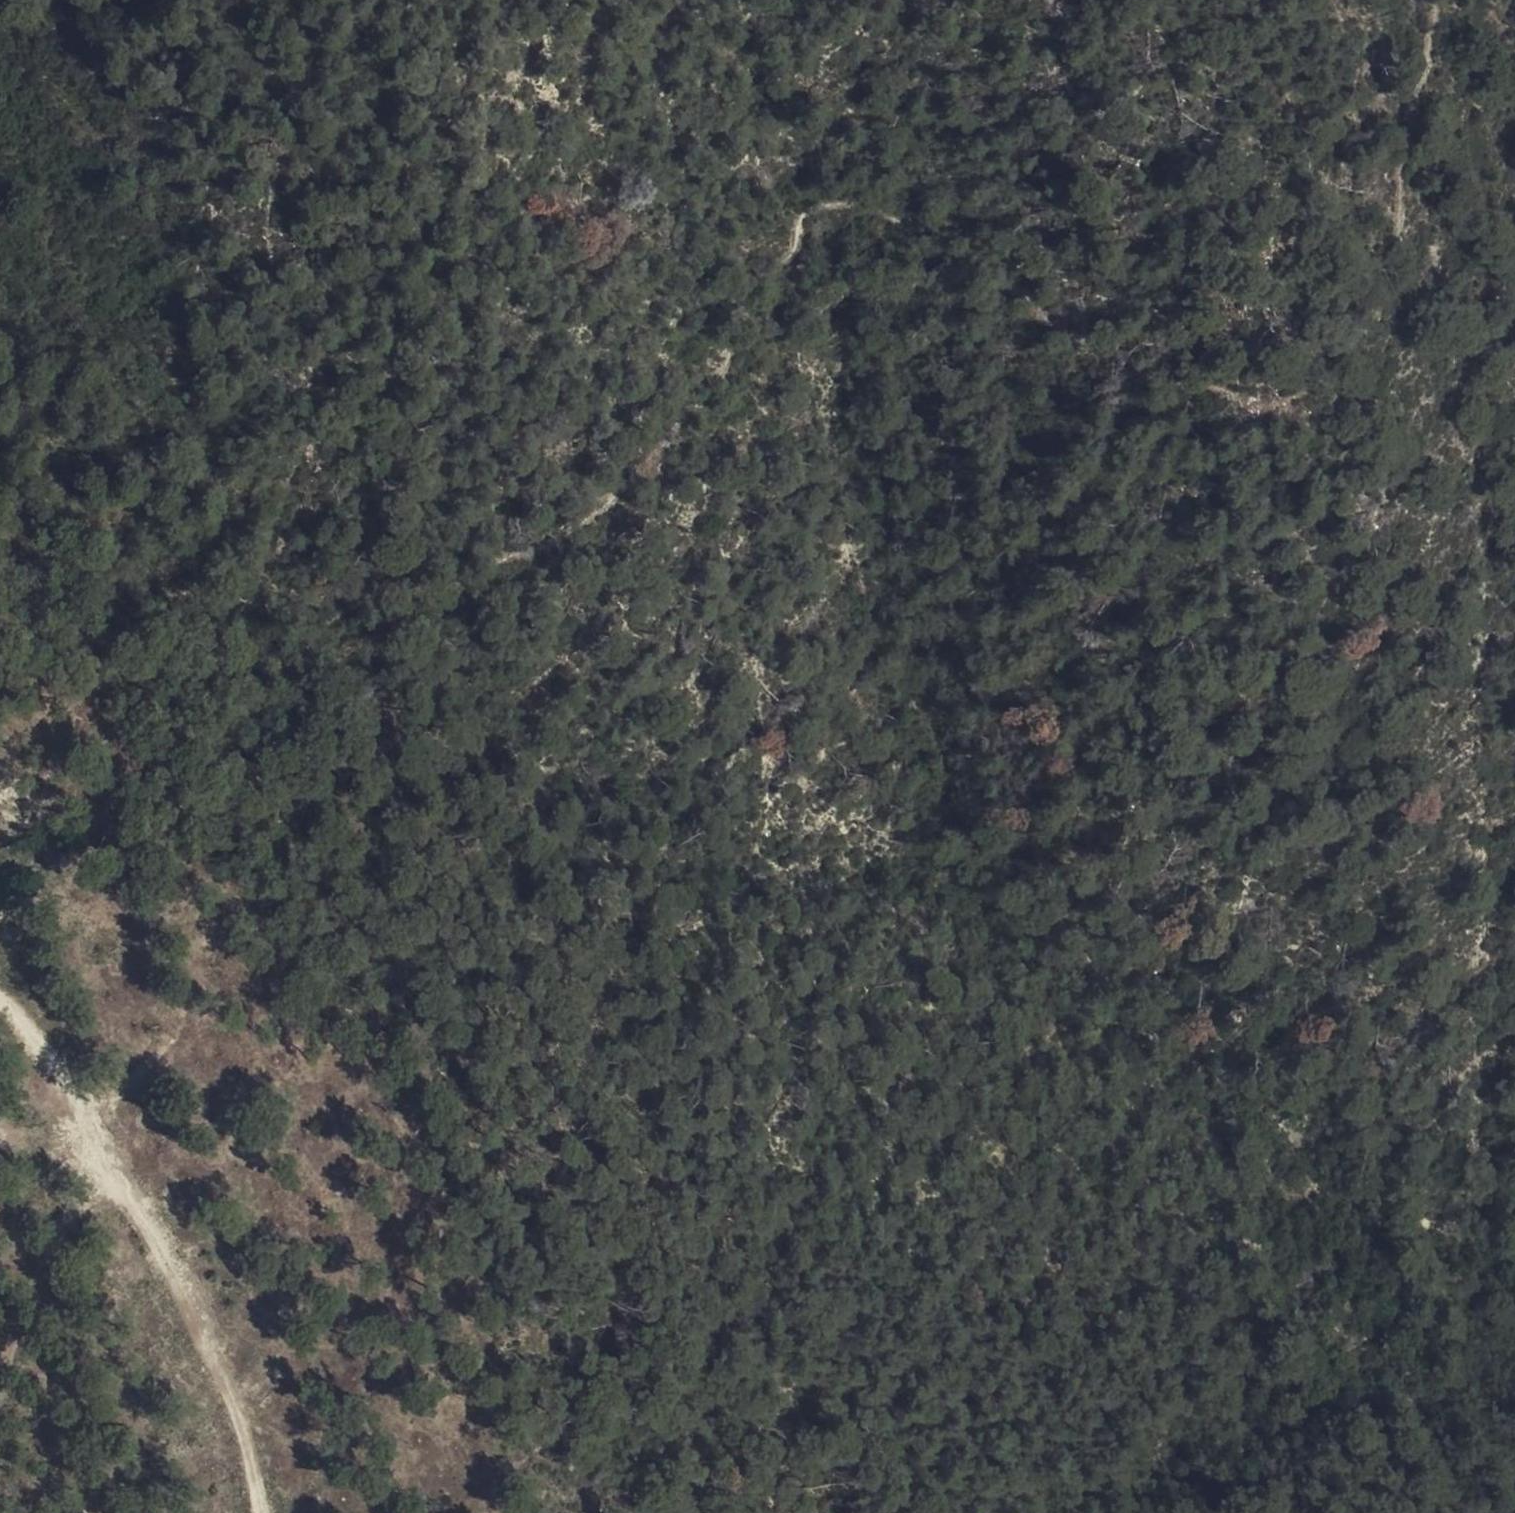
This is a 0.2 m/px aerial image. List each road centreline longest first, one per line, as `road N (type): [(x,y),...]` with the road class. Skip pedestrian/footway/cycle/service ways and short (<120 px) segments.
road 1 (track): [(260,1512),(230,1374),(0,1004)]

